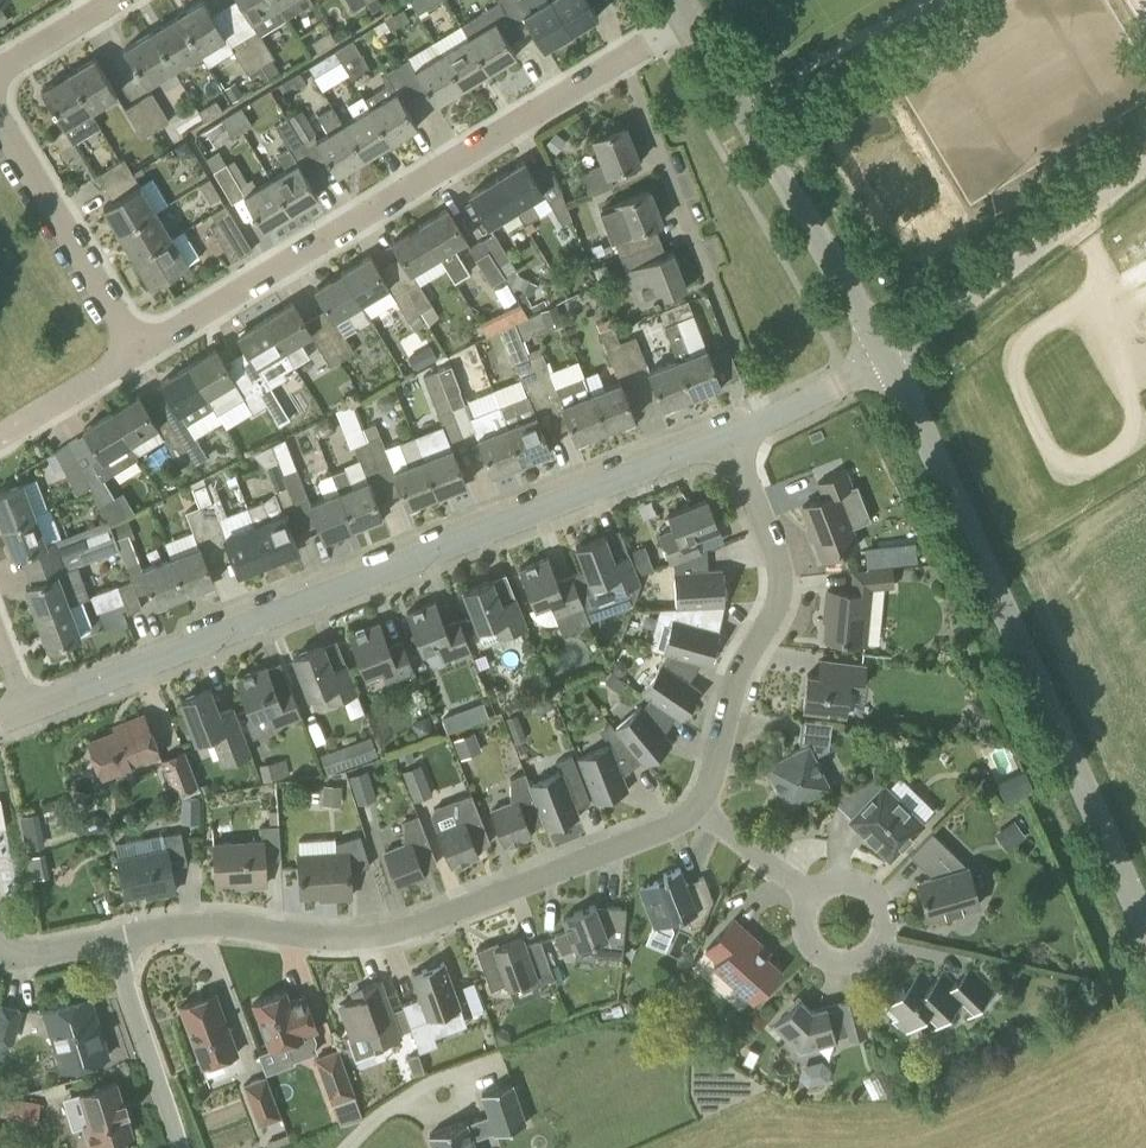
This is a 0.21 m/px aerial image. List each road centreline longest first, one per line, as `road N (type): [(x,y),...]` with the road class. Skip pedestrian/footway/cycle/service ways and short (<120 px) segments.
road 1 (residential): [(113,936),(187,924),(321,938),(397,932),(697,808),(711,786),(749,655),(782,586),(778,555),(730,435)]
road 2 (residential): [(29,708),(730,435)]
road 3 (unclassified): [(1145,929),(887,354)]
road 4 (residential): [(140,350),(624,58)]
road 5 (unclassified): [(887,354),(690,16)]
road 6 (residential): [(769,419),(624,58)]
road 7 (unclassified): [(887,354),(1145,162)]
road 8 (residential): [(140,350),(0,115)]
road 9 (residential): [(181,1147),(113,936)]
road 10 (residential): [(0,437),(140,350)]
road 11 (track): [(343,1147),(400,1096),(483,1067)]
road 12 (residential): [(0,71),(115,0)]
road 13 (residential): [(769,419),(887,354)]

